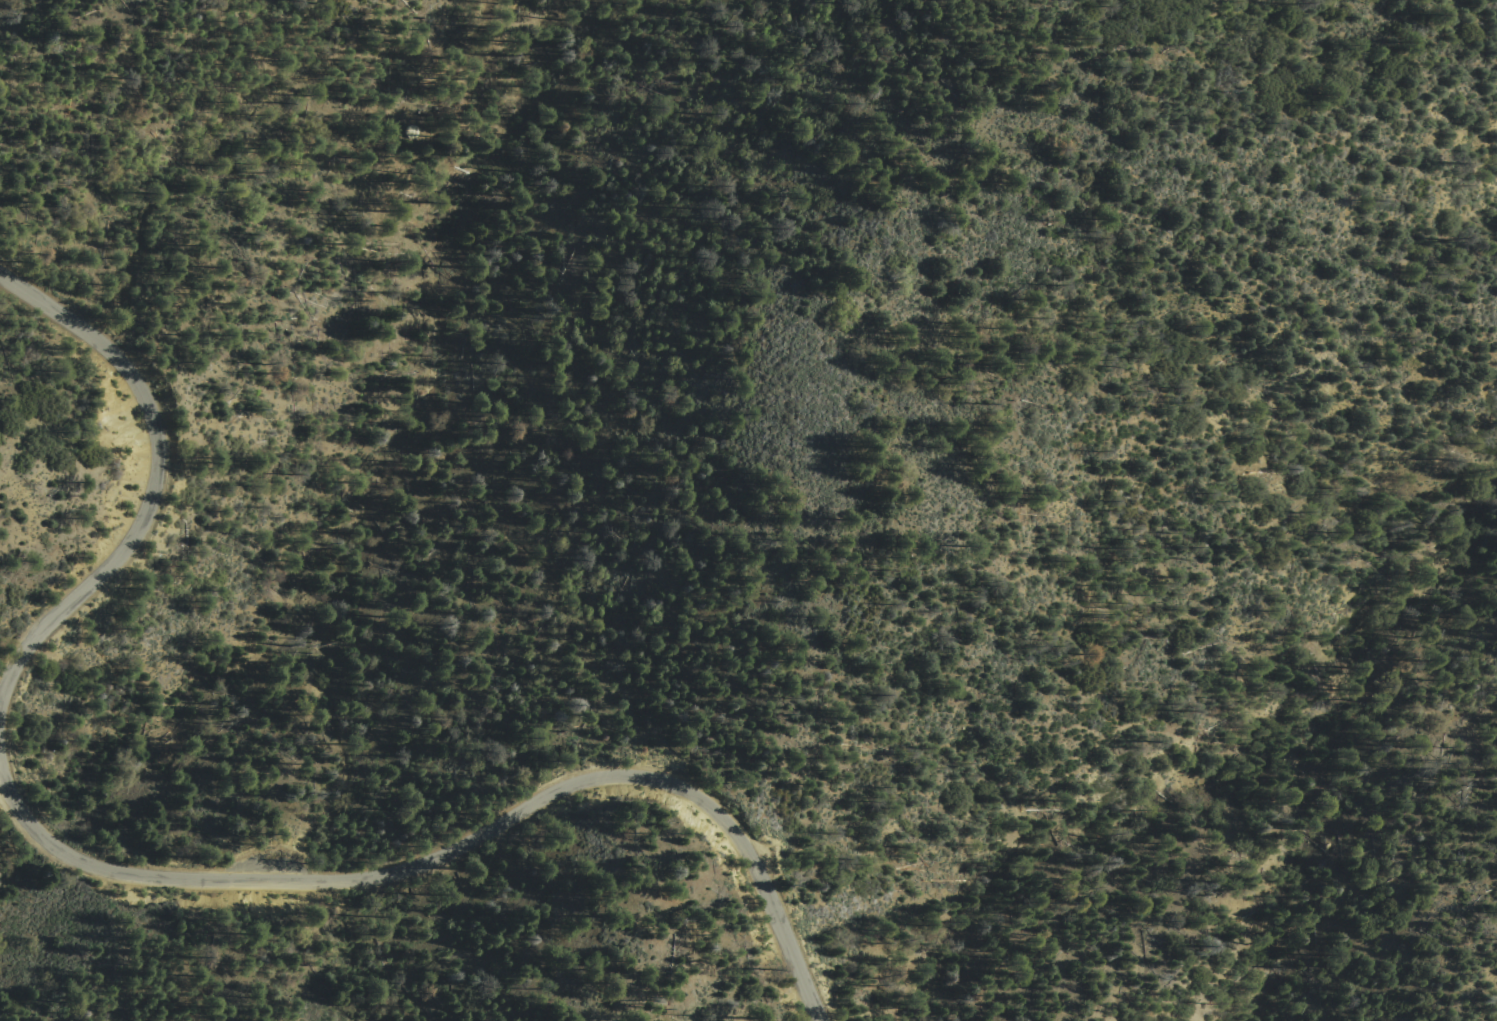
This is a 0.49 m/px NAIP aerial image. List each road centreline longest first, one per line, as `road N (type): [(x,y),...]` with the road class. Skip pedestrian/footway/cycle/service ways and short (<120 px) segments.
road 1 (residential): [(822,1020),(726,818),(704,798),(644,777),(564,790),(431,867),(332,883),(129,874),(72,857),(31,827),(0,760),(13,674),(43,631),(144,532),(161,461),(149,400),(116,354),(0,273)]

